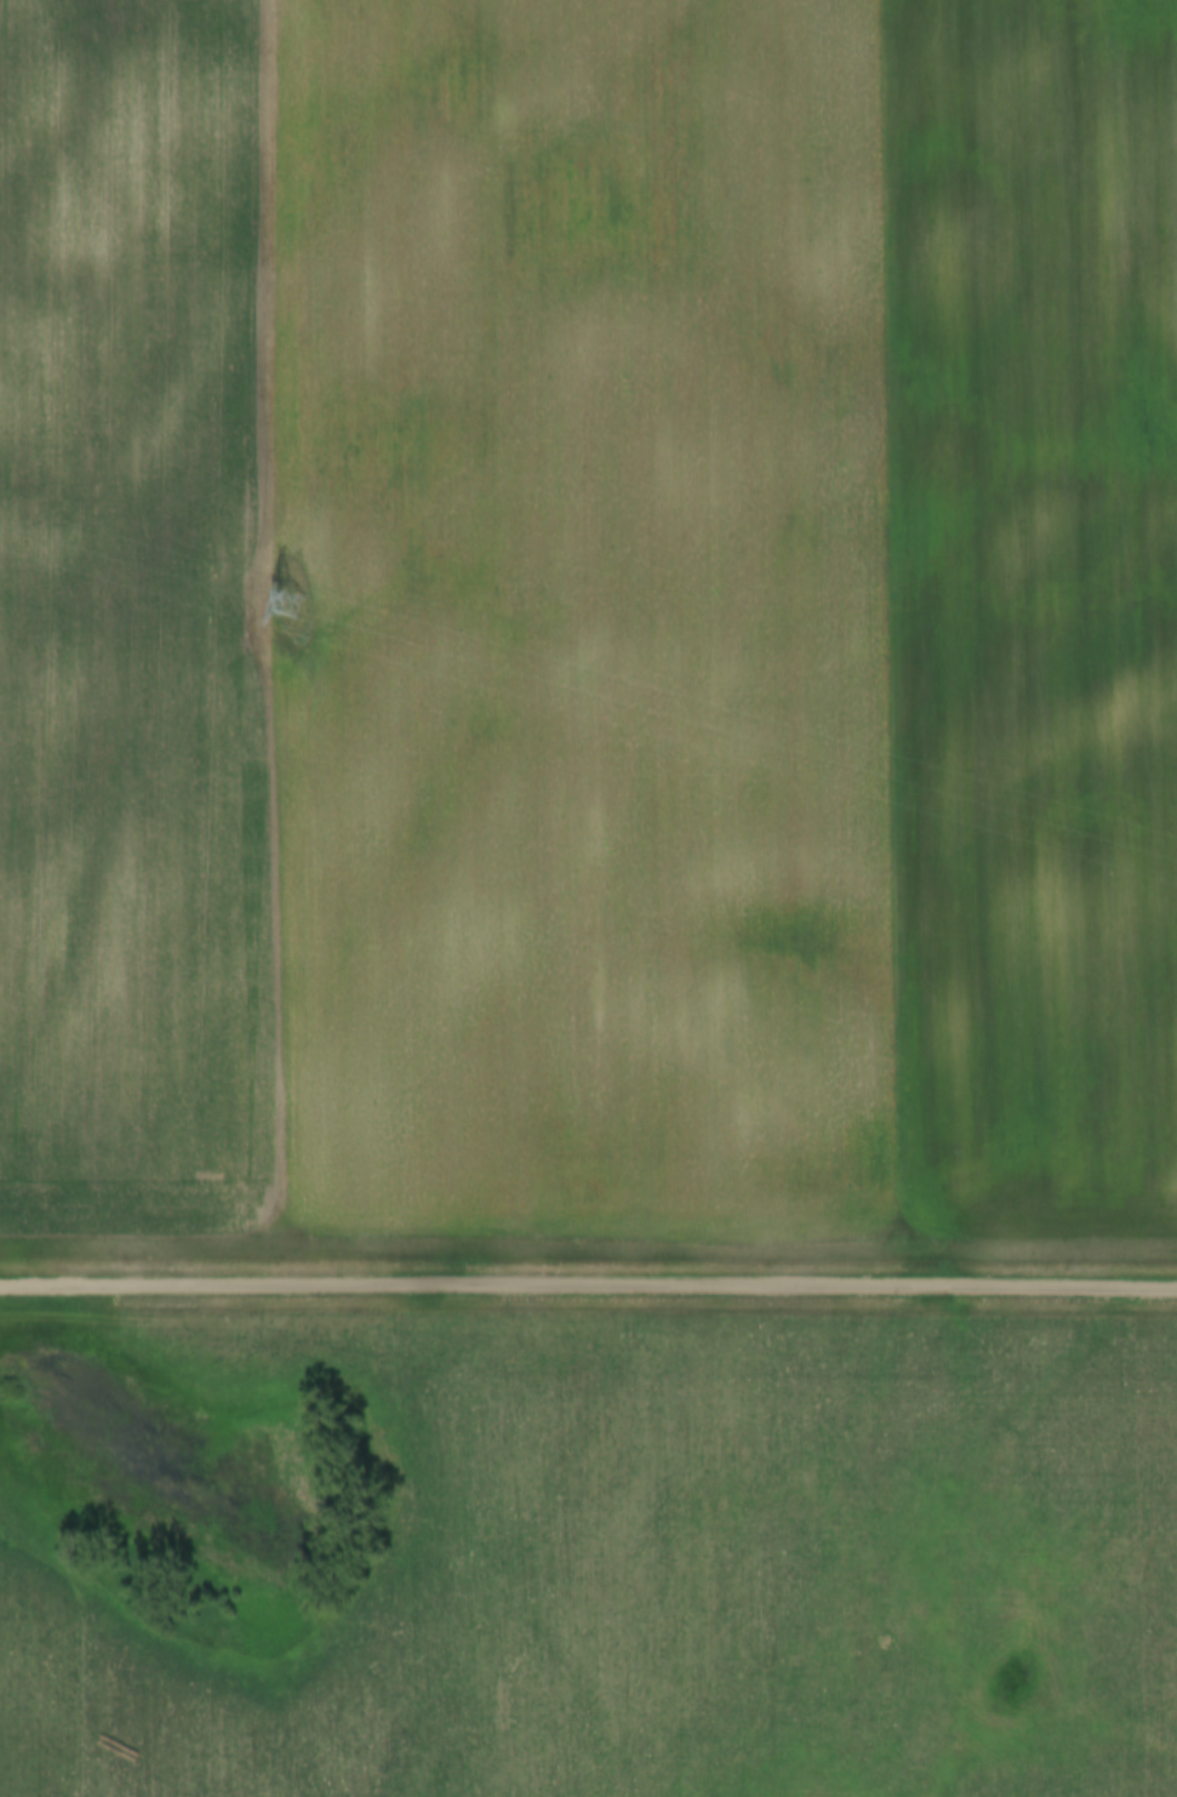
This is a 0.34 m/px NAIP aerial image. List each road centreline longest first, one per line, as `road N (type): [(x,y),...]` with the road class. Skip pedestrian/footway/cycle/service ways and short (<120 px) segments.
road 1 (residential): [(1176,1288),(0,1286)]

